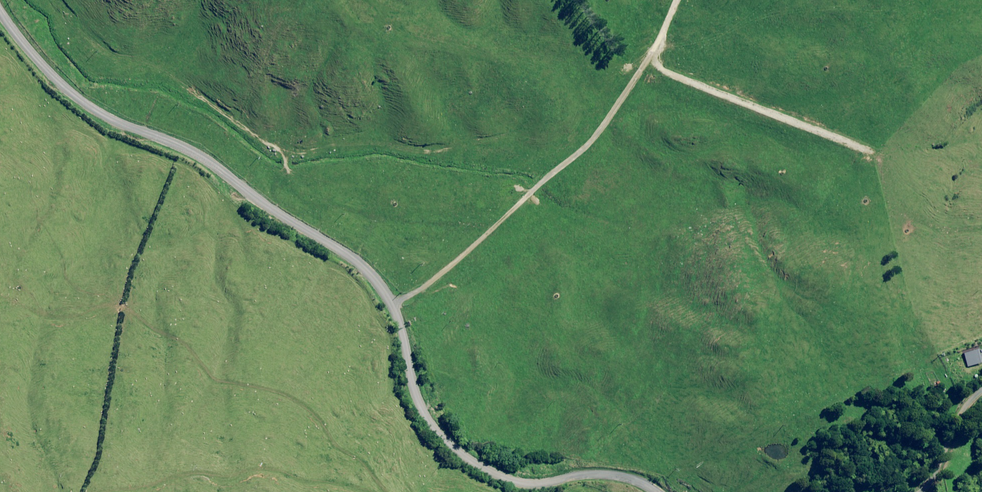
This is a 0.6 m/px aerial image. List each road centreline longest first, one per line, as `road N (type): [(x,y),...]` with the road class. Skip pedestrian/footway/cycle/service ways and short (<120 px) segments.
road 1 (unclassified): [(0,21),(101,120),(191,148),(344,252),(411,326),(425,410),(449,445),(505,475),(612,478),(657,491)]
road 2 (track): [(668,0),(665,33),(614,114),(467,247),(390,303)]

